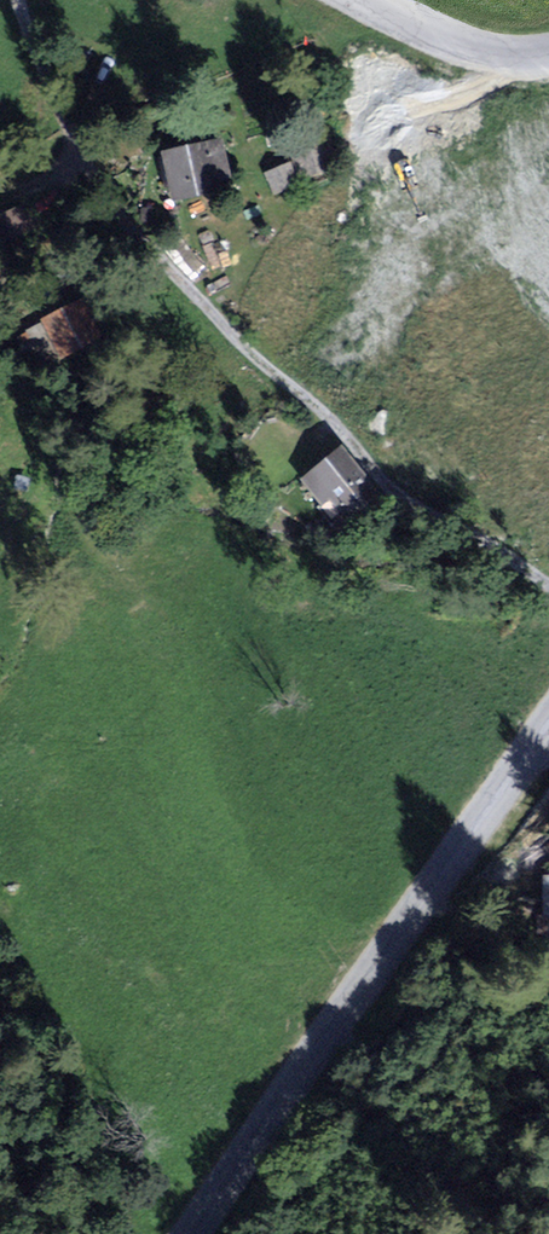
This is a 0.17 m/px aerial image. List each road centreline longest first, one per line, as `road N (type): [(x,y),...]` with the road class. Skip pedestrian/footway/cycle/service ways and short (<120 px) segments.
road 1 (track): [(548,591),(498,552),(390,493),(323,416),(250,360),(90,174),(41,83),(18,0)]
road 2 (tertiary): [(548,724),(192,1233)]
road 3 (track): [(548,1009),(488,1009),(299,1204),(280,1233)]
road 4 (tertiary): [(365,0),(461,42),(548,55)]

